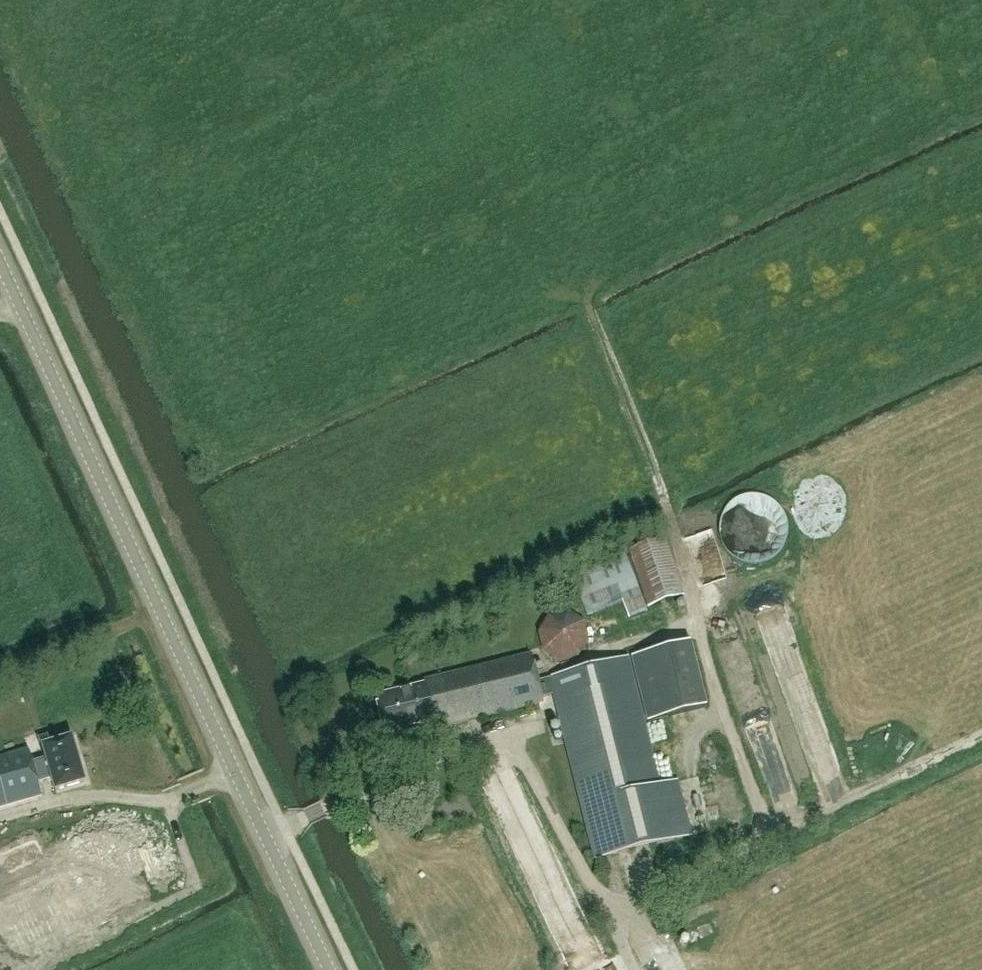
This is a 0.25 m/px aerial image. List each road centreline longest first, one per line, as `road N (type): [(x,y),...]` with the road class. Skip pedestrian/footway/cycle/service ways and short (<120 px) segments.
road 1 (tertiary): [(329,969),(0,262)]

